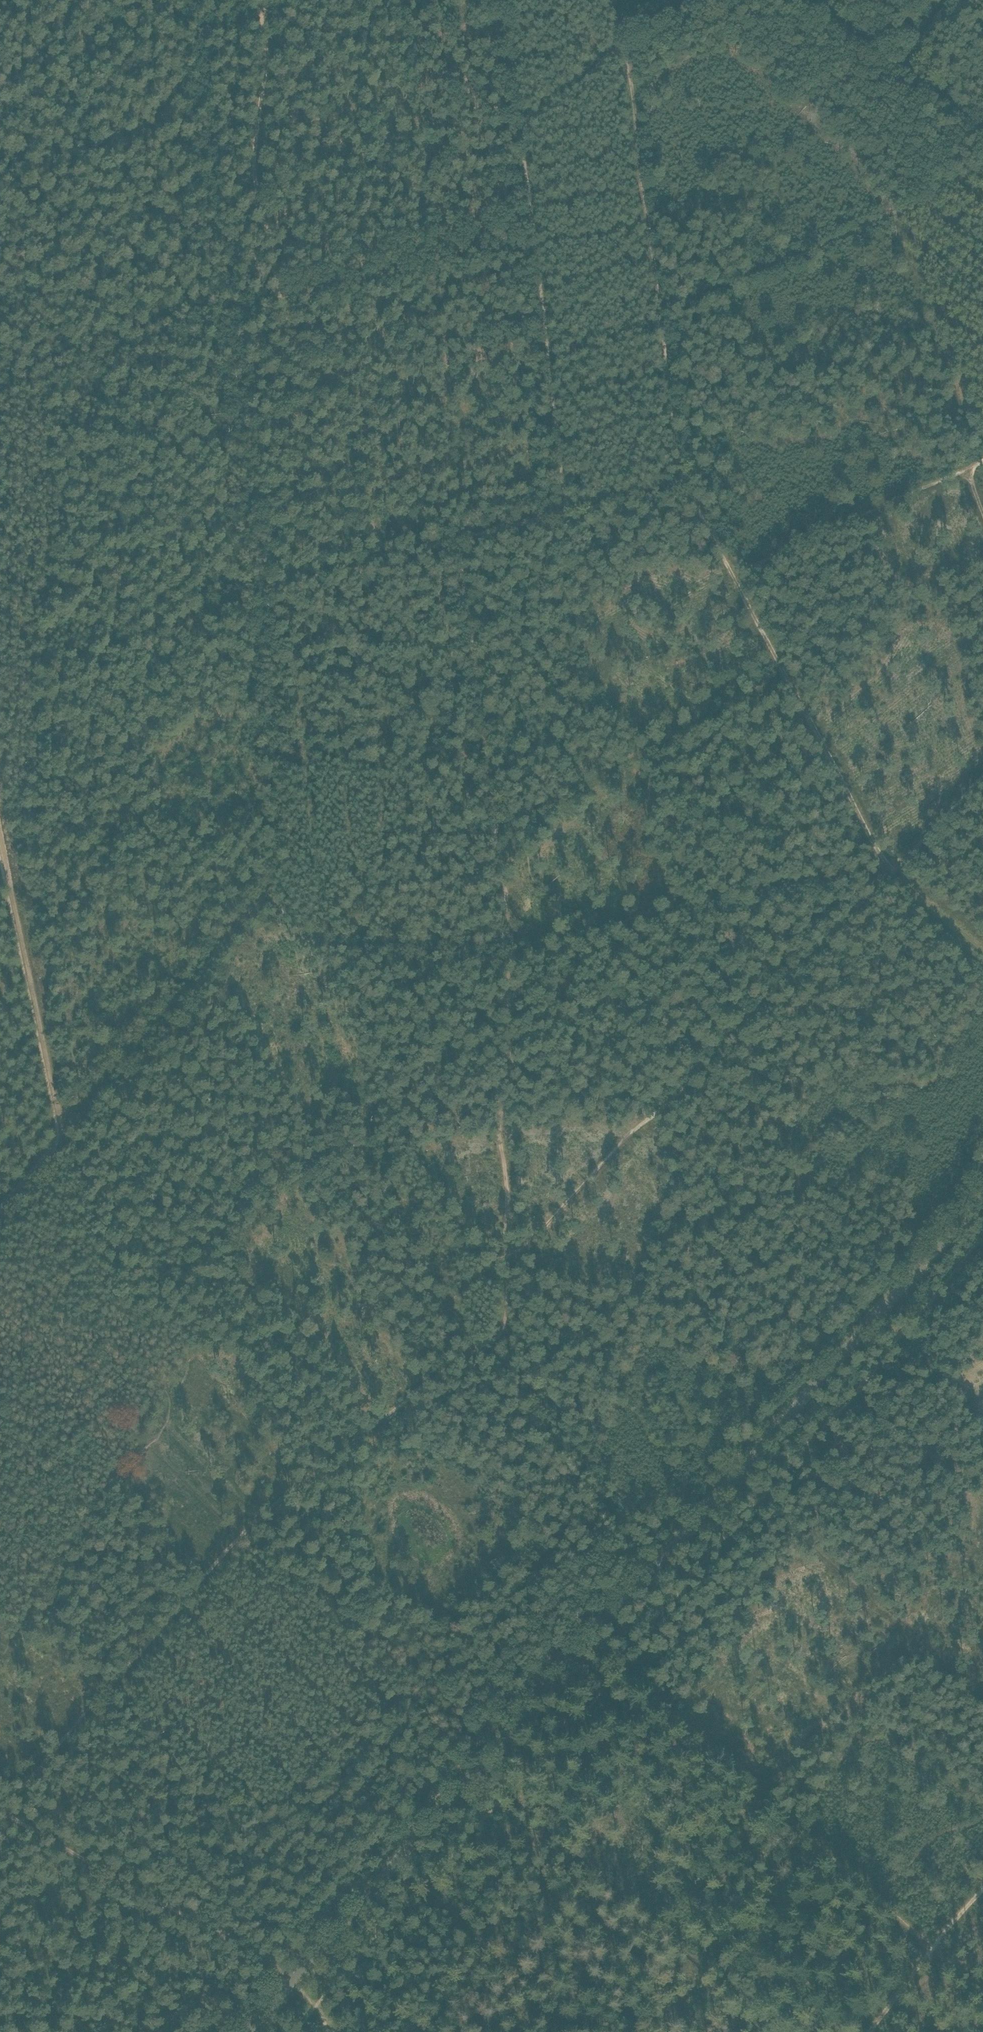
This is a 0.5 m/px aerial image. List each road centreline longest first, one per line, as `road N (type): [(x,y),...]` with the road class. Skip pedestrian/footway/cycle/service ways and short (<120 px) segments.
road 1 (secondary): [(252,2031),(982,1176)]
road 2 (track): [(509,1263),(879,865),(585,930)]
road 3 (track): [(490,1283),(506,1311),(362,1420),(268,1510),(96,1708),(17,1816)]
road 4 (track): [(193,36),(261,16),(267,54),(255,187),(284,313),(388,558),(457,540)]
road 5 (track): [(160,1378),(362,1035),(490,1283)]
road 6 (track): [(0,1208),(279,880),(281,792)]
road 7 (track): [(566,512),(523,142),(531,124),(623,42)]
road 8 (track): [(681,484),(623,42)]
road 9 (track): [(876,1896),(590,1638)]
road 10 (track): [(17,1816),(283,1958),(311,1963),(316,2008)]
road 11 (track): [(511,937),(509,1263)]
road 12 (track): [(0,824),(67,1125)]
road 13 (track): [(511,937),(479,684)]
road 14 (track): [(0,1659),(103,1477)]
road 15 (track): [(479,684),(528,606),(566,512)]
road 16 (track): [(863,2031),(982,1889)]
road 17 (track): [(982,757),(879,865)]
road 18 (track): [(479,684),(457,540)]
road 19 (track): [(876,1896),(982,1990)]
road 20 (track): [(982,128),(895,60),(902,52)]

